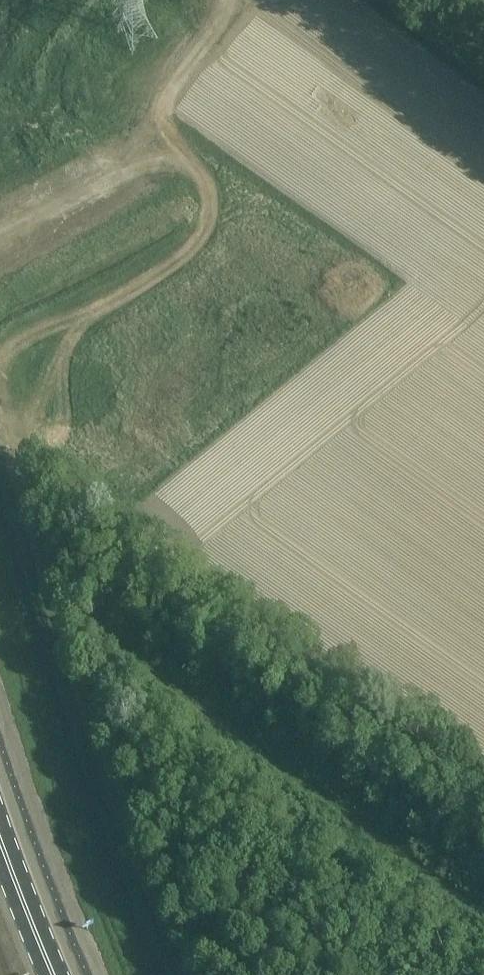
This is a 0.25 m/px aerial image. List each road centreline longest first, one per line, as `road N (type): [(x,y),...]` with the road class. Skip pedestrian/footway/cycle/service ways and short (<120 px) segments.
road 1 (secondary): [(67,974),(0,805)]

